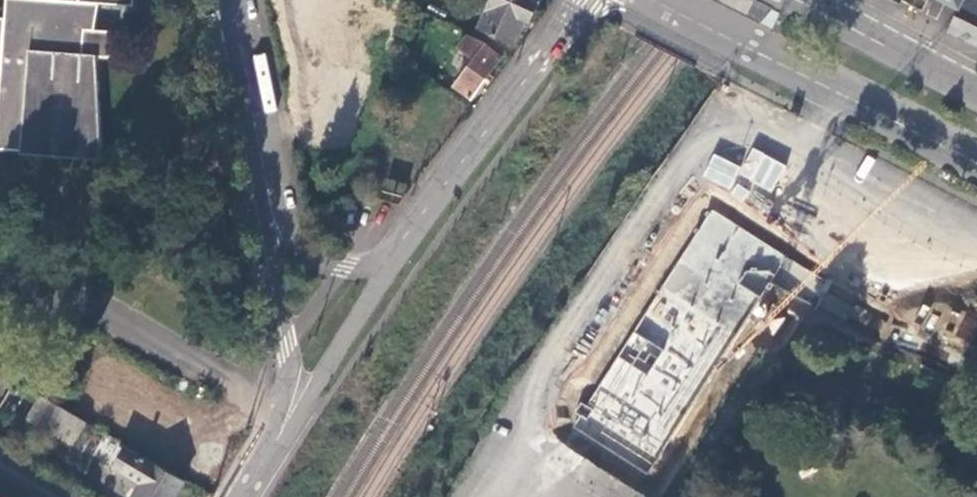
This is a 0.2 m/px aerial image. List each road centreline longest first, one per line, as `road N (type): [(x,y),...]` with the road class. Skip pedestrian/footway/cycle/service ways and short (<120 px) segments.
road 1 (secondary): [(658,0),(976,163)]
road 2 (tertiary): [(260,187),(287,370),(282,412),(250,488)]
road 3 (tertiary): [(405,239),(581,0)]
road 4 (tertiary): [(250,488),(405,239)]
road 5 (secondary): [(976,95),(798,0)]
road 6 (tertiary): [(260,187),(298,248),(327,267),(357,269),(405,239)]
road 7 (tertiary): [(230,0),(260,187)]

